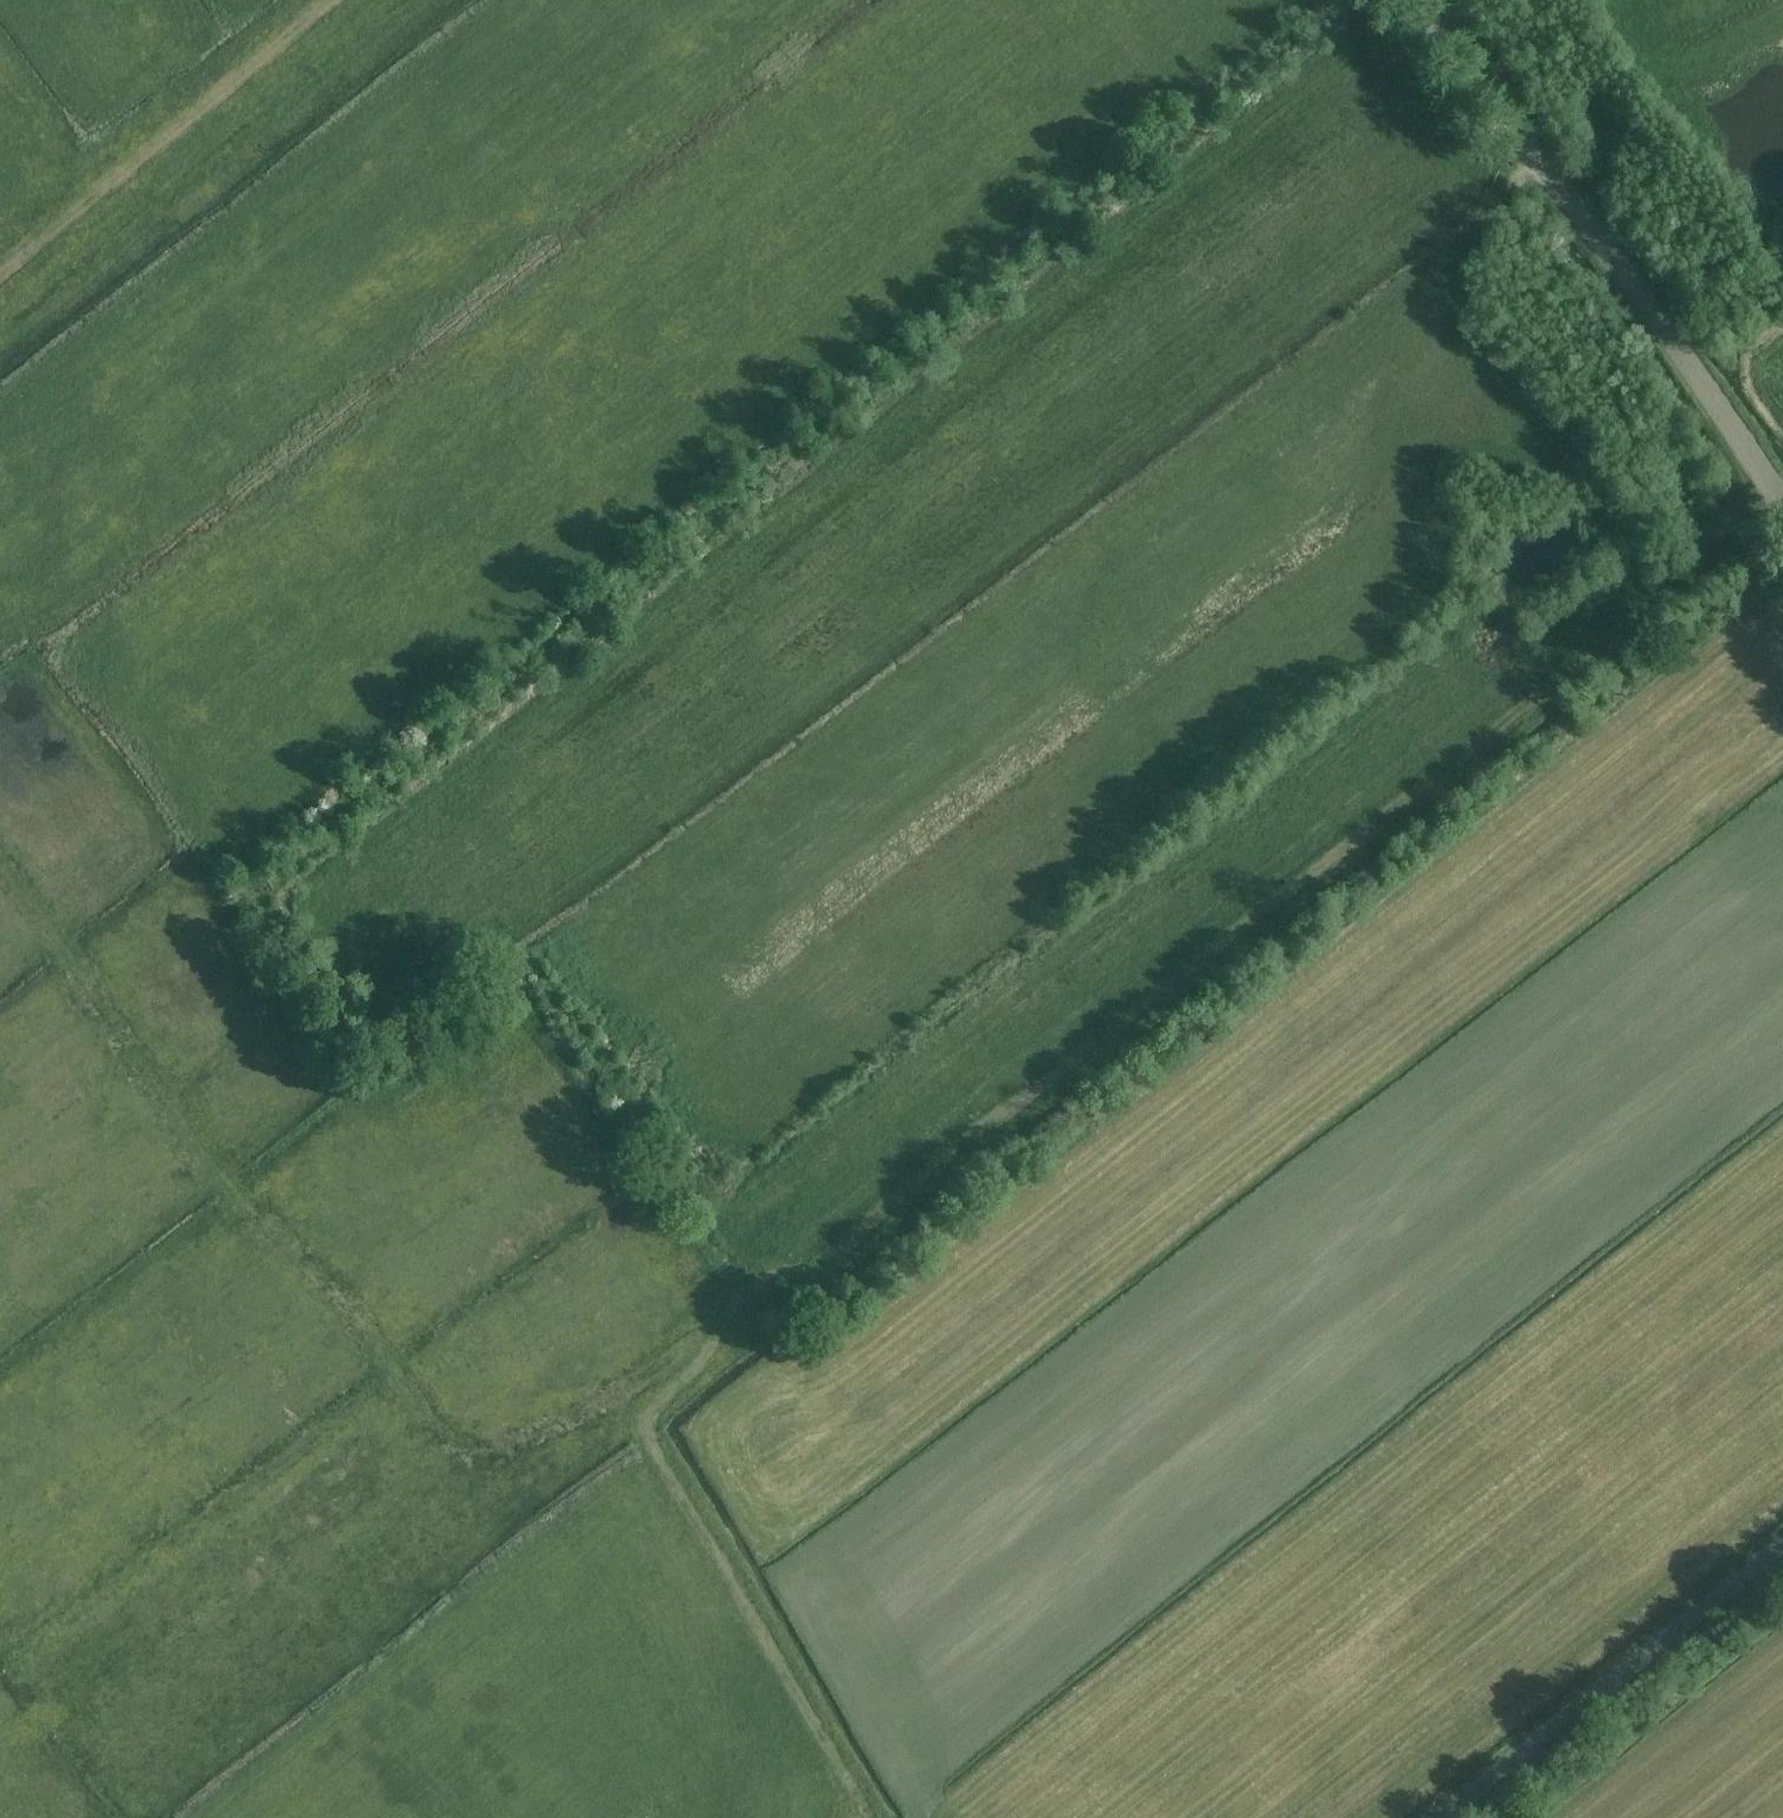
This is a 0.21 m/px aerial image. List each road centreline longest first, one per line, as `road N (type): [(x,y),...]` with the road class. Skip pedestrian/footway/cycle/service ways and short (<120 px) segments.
road 1 (unclassified): [(1782,502),(1709,388),(1410,0)]
road 2 (residential): [(1445,1817),(1782,1542)]

